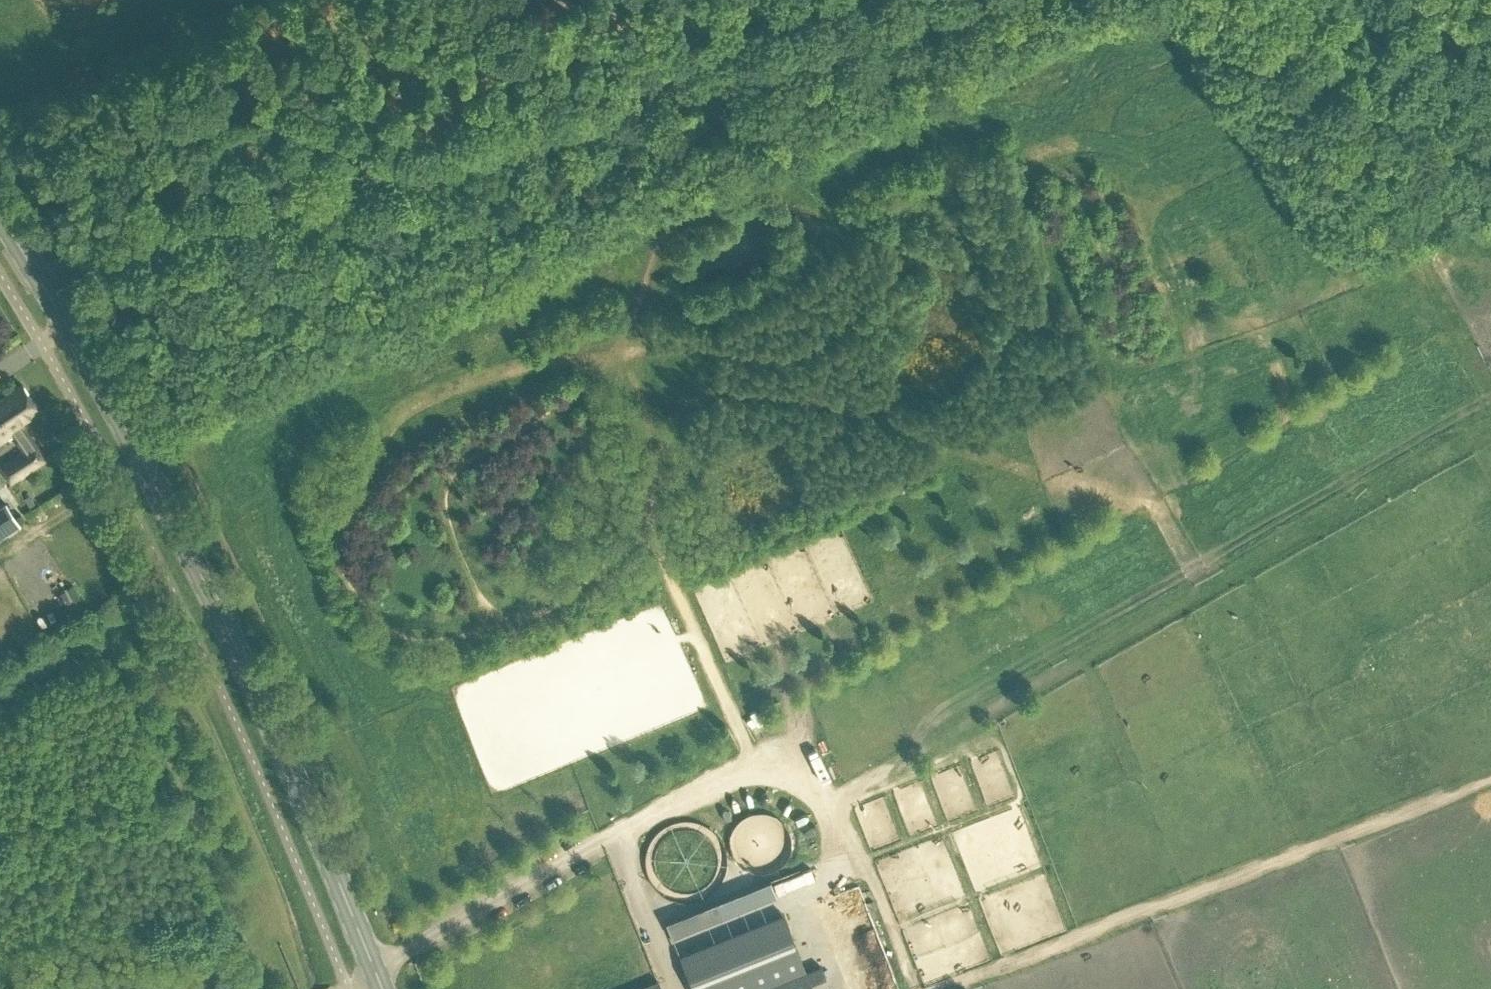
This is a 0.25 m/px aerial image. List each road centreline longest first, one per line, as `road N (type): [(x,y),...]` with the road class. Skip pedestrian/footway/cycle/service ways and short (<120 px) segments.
road 1 (track): [(41,281),(95,252),(952,0)]
road 2 (primary): [(382,988),(207,586),(139,450),(0,216)]

